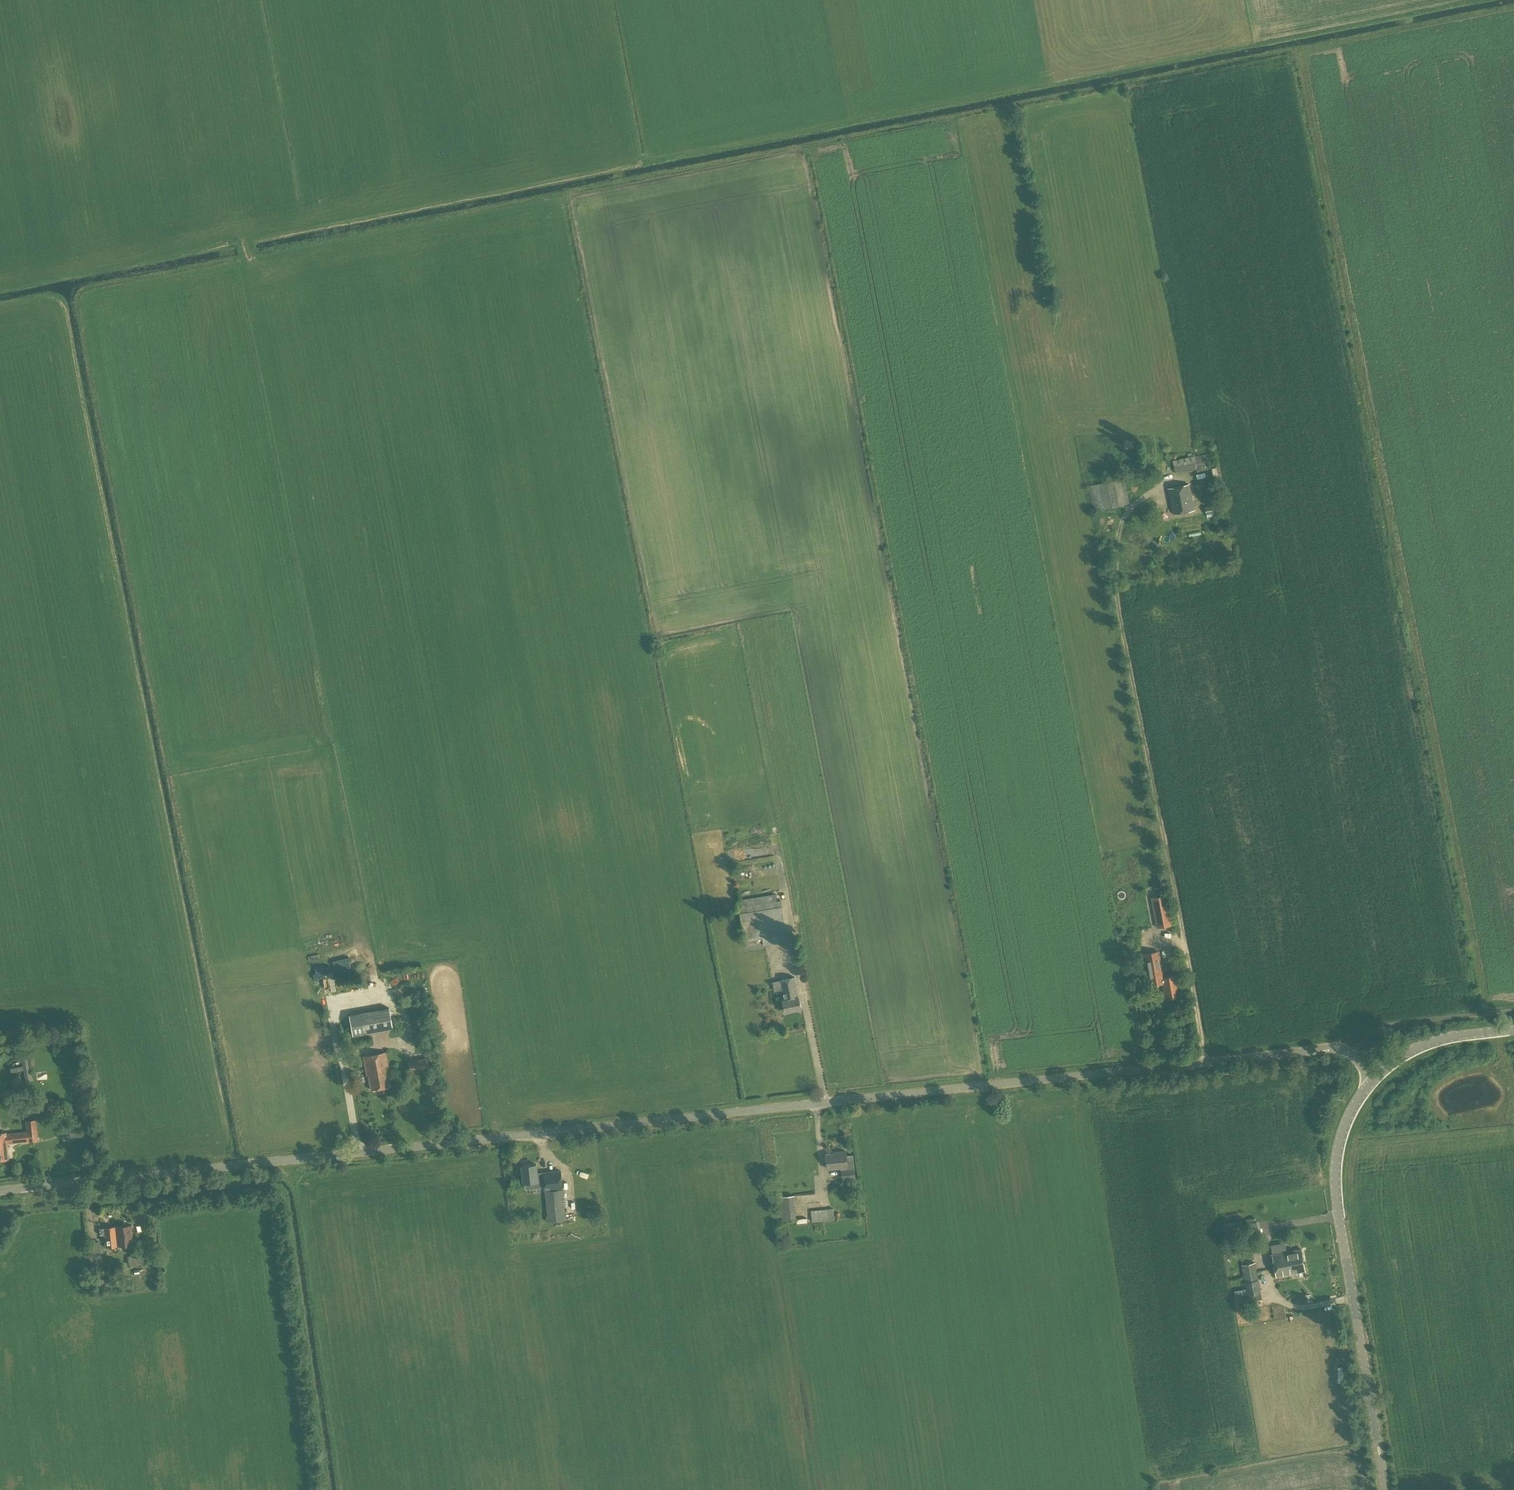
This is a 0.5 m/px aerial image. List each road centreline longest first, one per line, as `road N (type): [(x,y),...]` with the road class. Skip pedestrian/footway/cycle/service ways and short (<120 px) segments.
road 1 (unclassified): [(0,1192),(1332,1047),(1377,1077)]
road 2 (tertiary): [(1386,1489),(1336,1181),(1345,1125),(1377,1077)]
road 3 (tertiary): [(1377,1077),(1441,1040),(1513,1032)]

